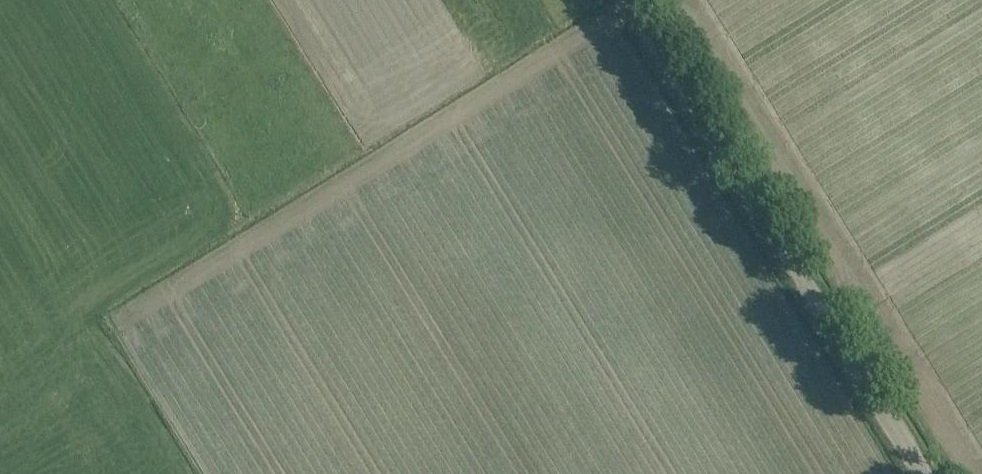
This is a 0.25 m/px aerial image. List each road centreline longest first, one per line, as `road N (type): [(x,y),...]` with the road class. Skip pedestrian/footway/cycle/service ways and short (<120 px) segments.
road 1 (unclassified): [(922,473),(631,0)]

